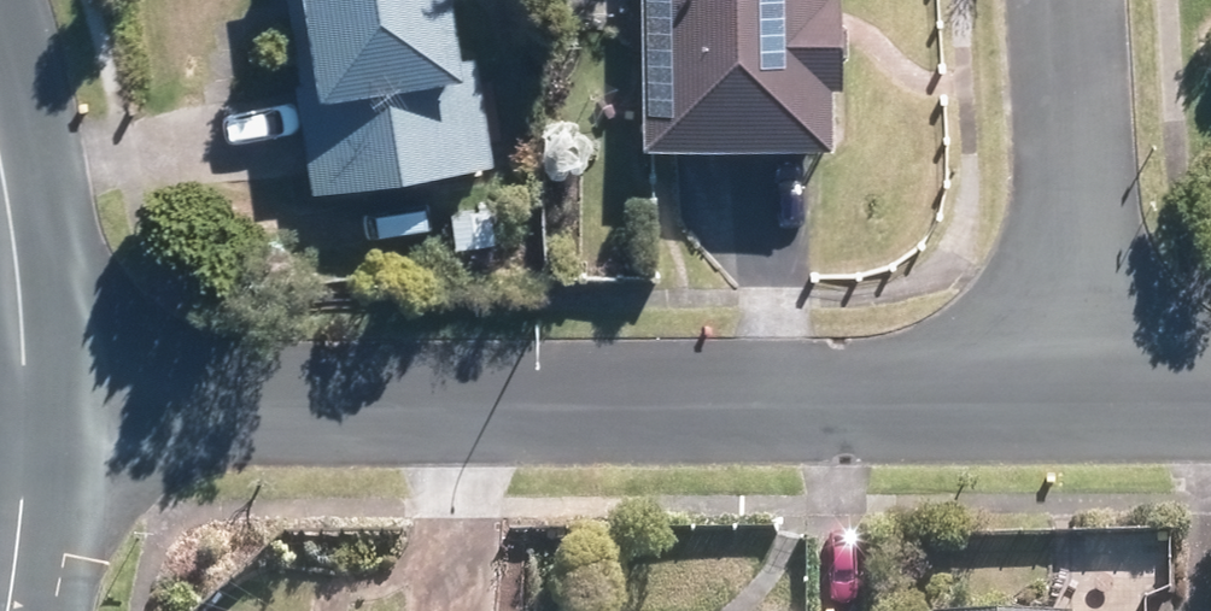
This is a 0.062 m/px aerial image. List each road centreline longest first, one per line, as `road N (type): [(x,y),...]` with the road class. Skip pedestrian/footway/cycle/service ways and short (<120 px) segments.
road 1 (residential): [(1084,397),(23,395)]
road 2 (residential): [(1065,0),(1084,397)]
road 3 (tertiary): [(23,395),(0,610)]
road 4 (tertiary): [(0,184),(23,395)]
road 5 (residential): [(1210,395),(1084,397)]

